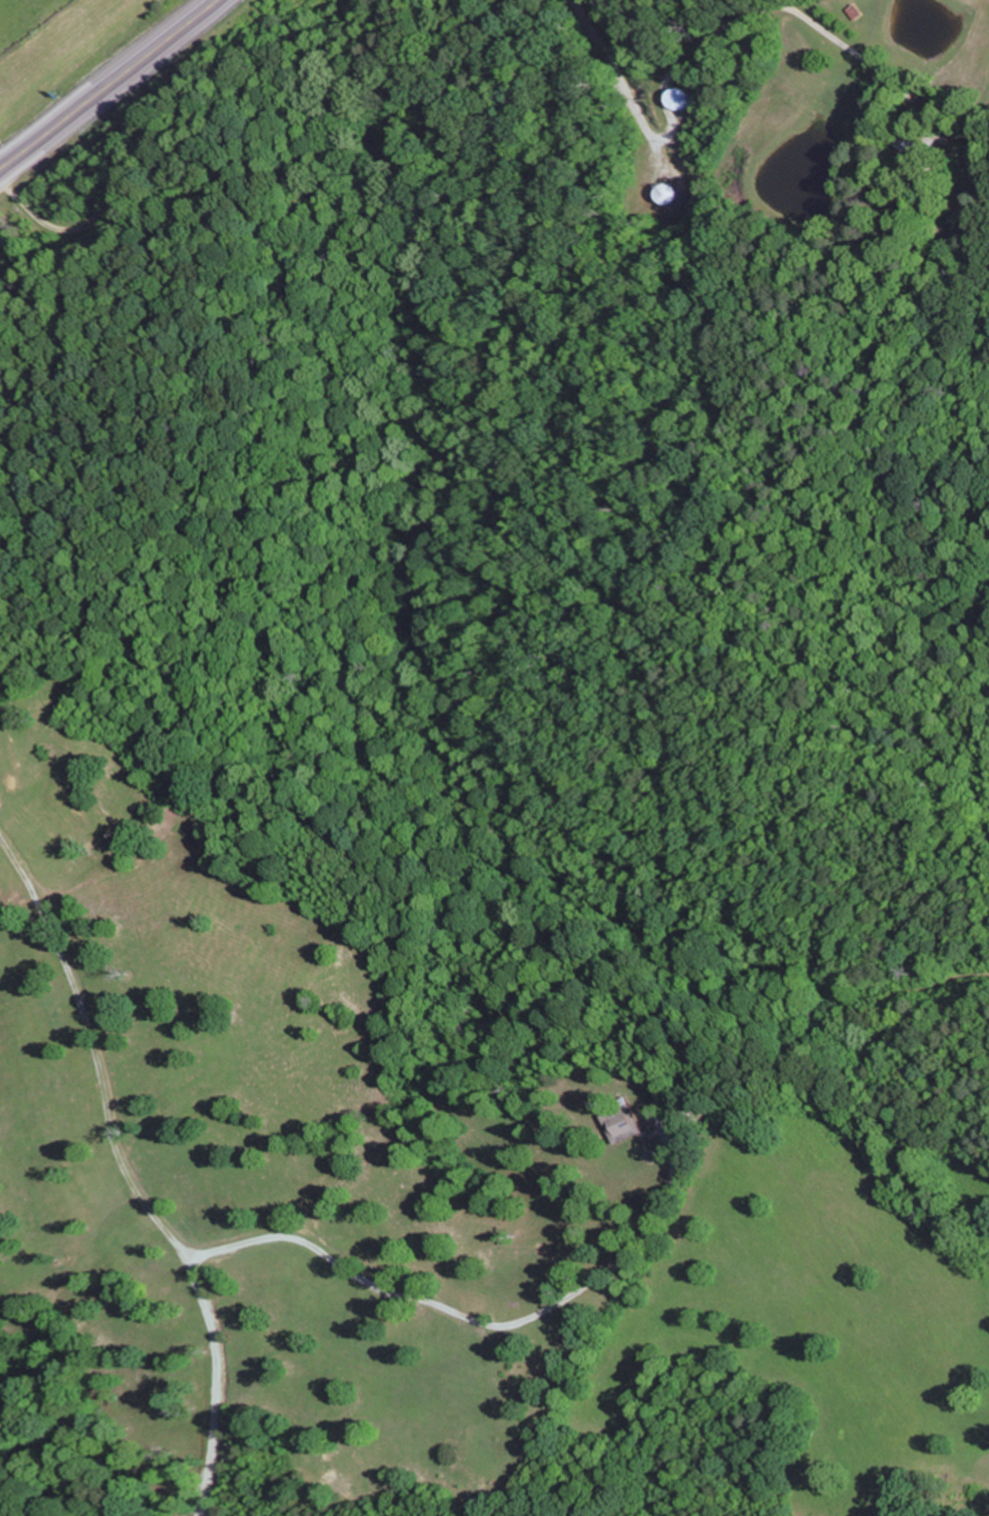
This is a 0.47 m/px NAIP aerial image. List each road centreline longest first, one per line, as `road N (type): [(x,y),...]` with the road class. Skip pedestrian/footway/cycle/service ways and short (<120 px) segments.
road 1 (trunk): [(0,168),(217,0)]

